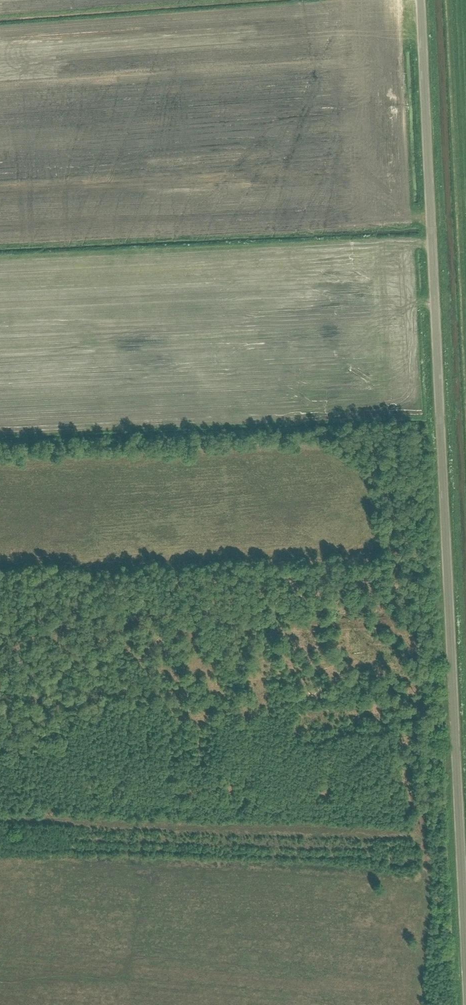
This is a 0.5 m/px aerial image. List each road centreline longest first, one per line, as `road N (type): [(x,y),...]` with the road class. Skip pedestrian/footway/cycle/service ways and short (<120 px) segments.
road 1 (unclassified): [(465,960),(421,0)]

